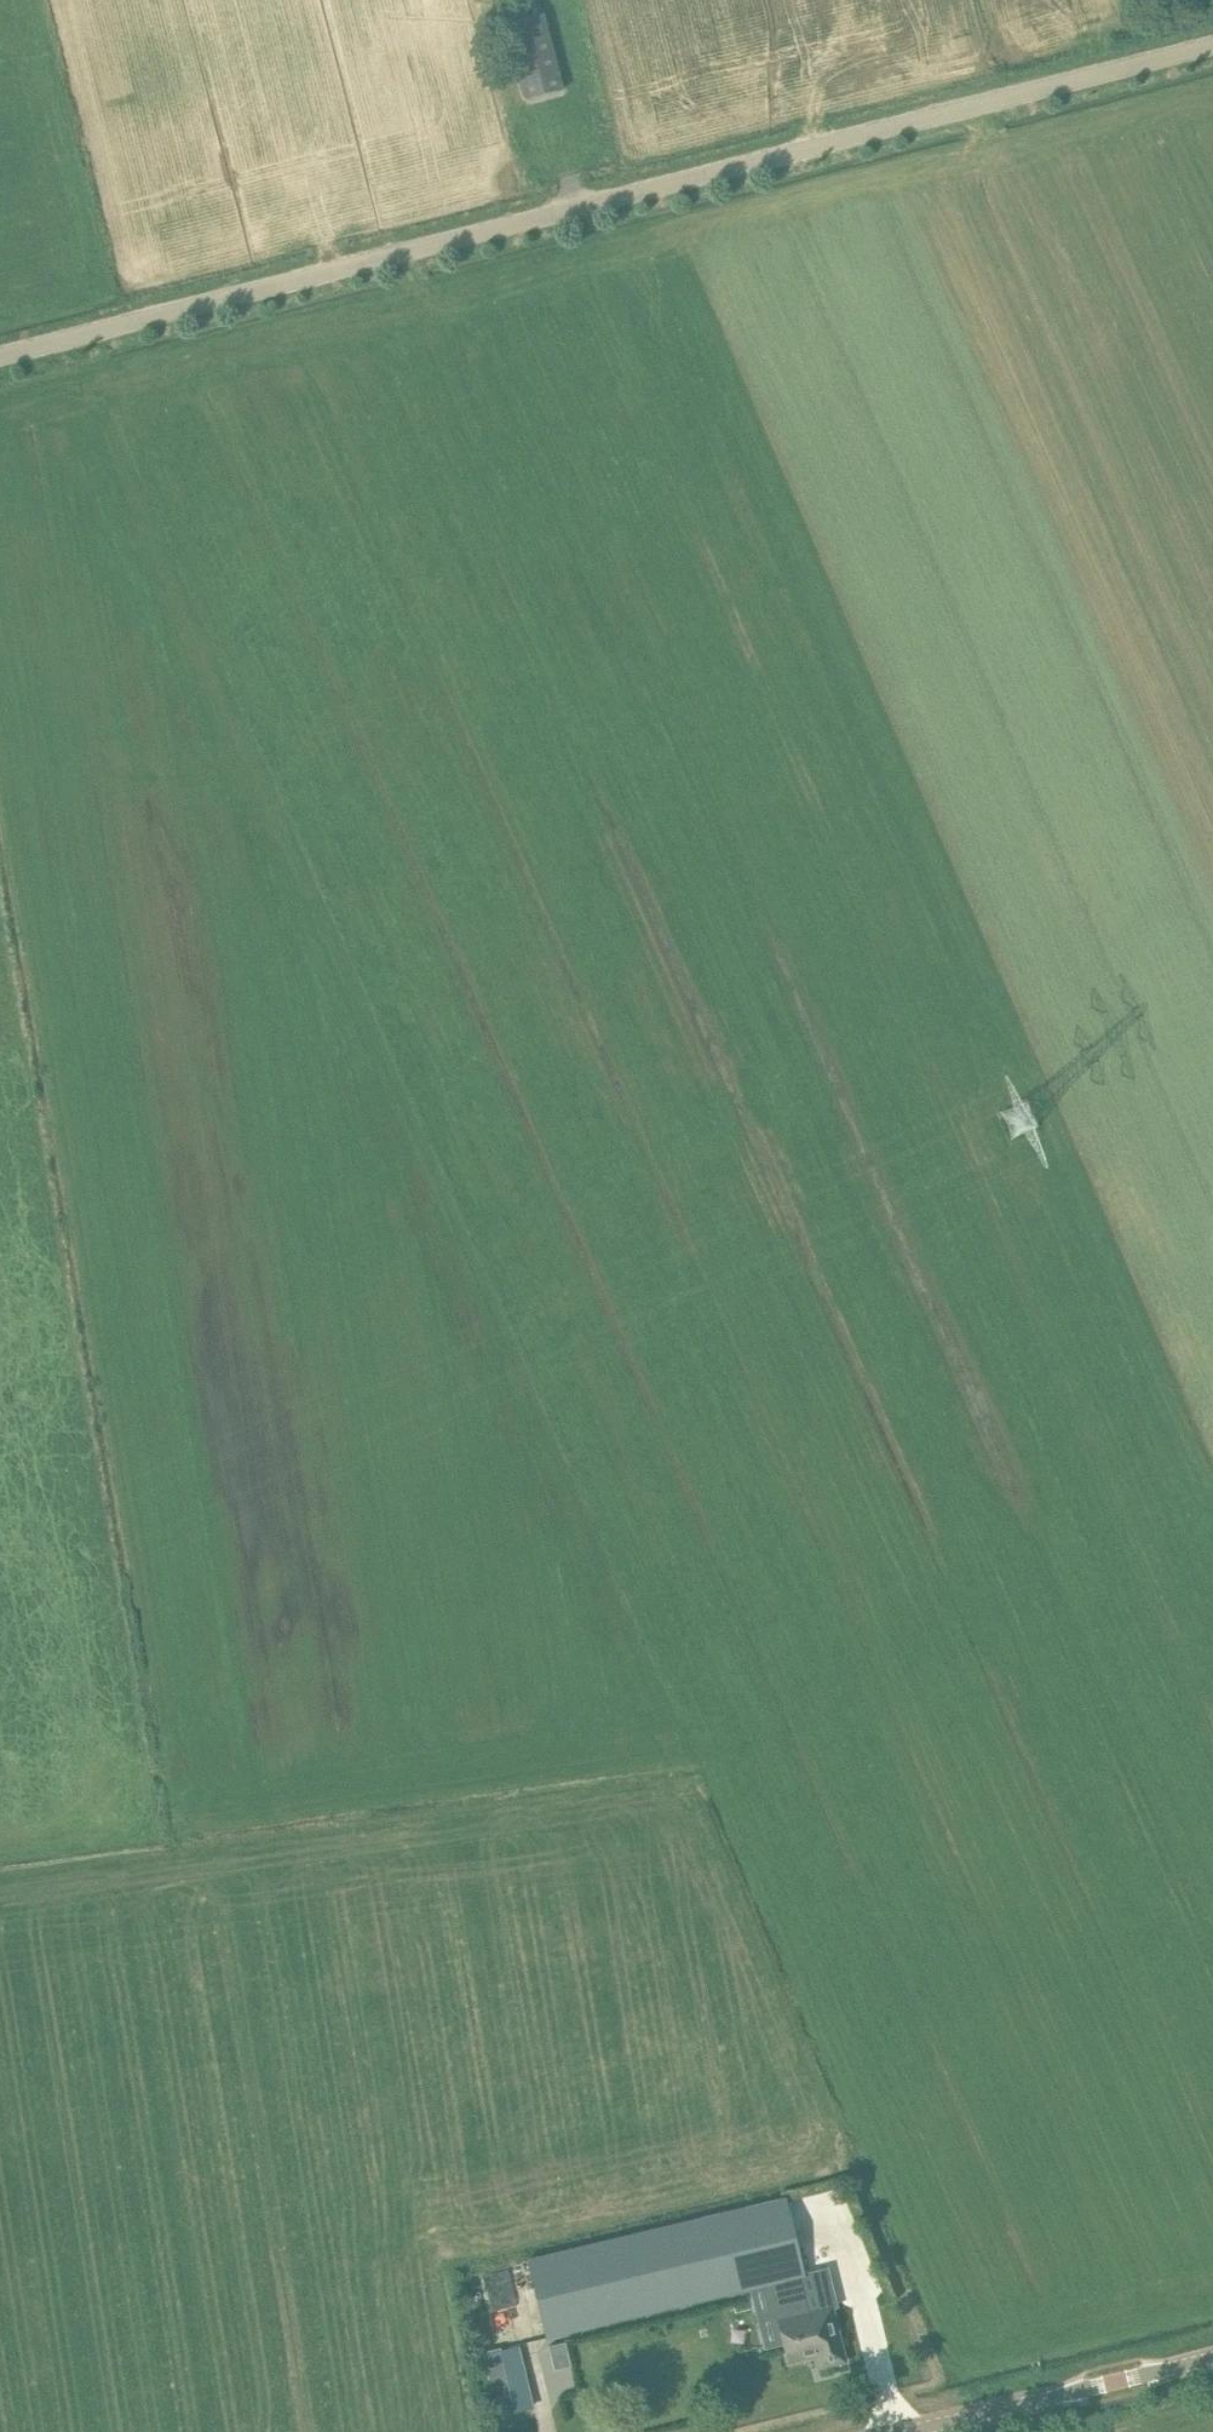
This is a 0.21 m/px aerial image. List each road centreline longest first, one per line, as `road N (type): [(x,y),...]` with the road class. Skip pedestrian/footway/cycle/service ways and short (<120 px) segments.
road 1 (unclassified): [(0,352),(1212,36)]
road 2 (unclassified): [(1212,2363),(920,2431)]

